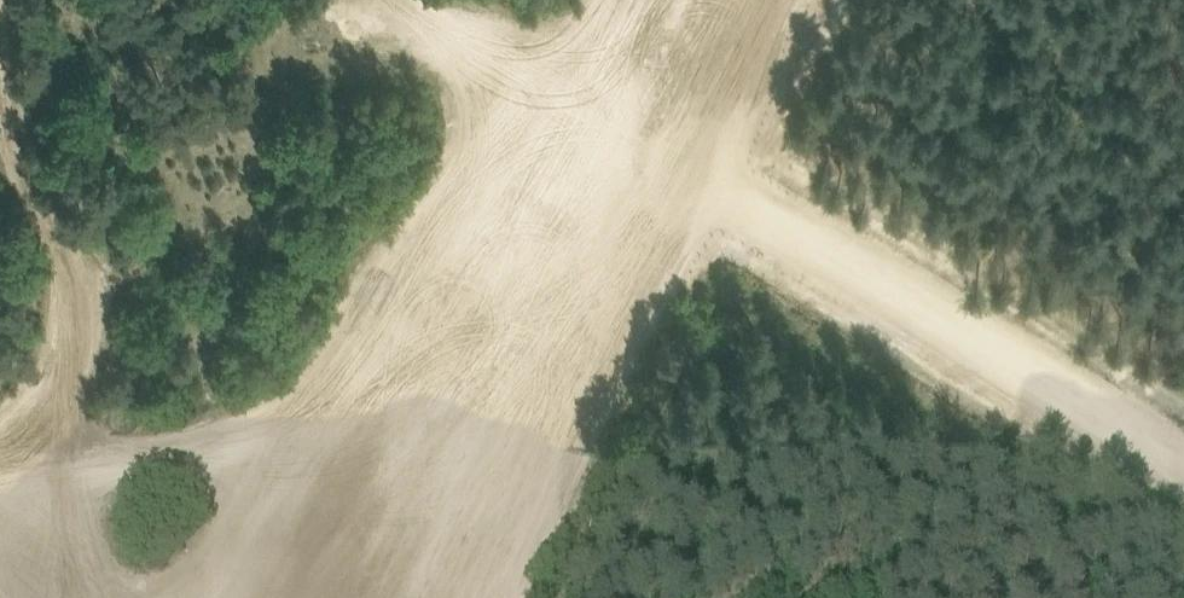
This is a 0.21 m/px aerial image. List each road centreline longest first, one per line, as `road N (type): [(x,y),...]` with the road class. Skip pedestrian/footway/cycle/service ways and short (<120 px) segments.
road 1 (track): [(1183,462),(632,135),(422,0)]
road 2 (track): [(334,458),(279,415),(150,450),(79,413),(0,5)]
road 3 (track): [(712,0),(632,135),(334,458)]
road 4 (track): [(334,458),(229,597)]

